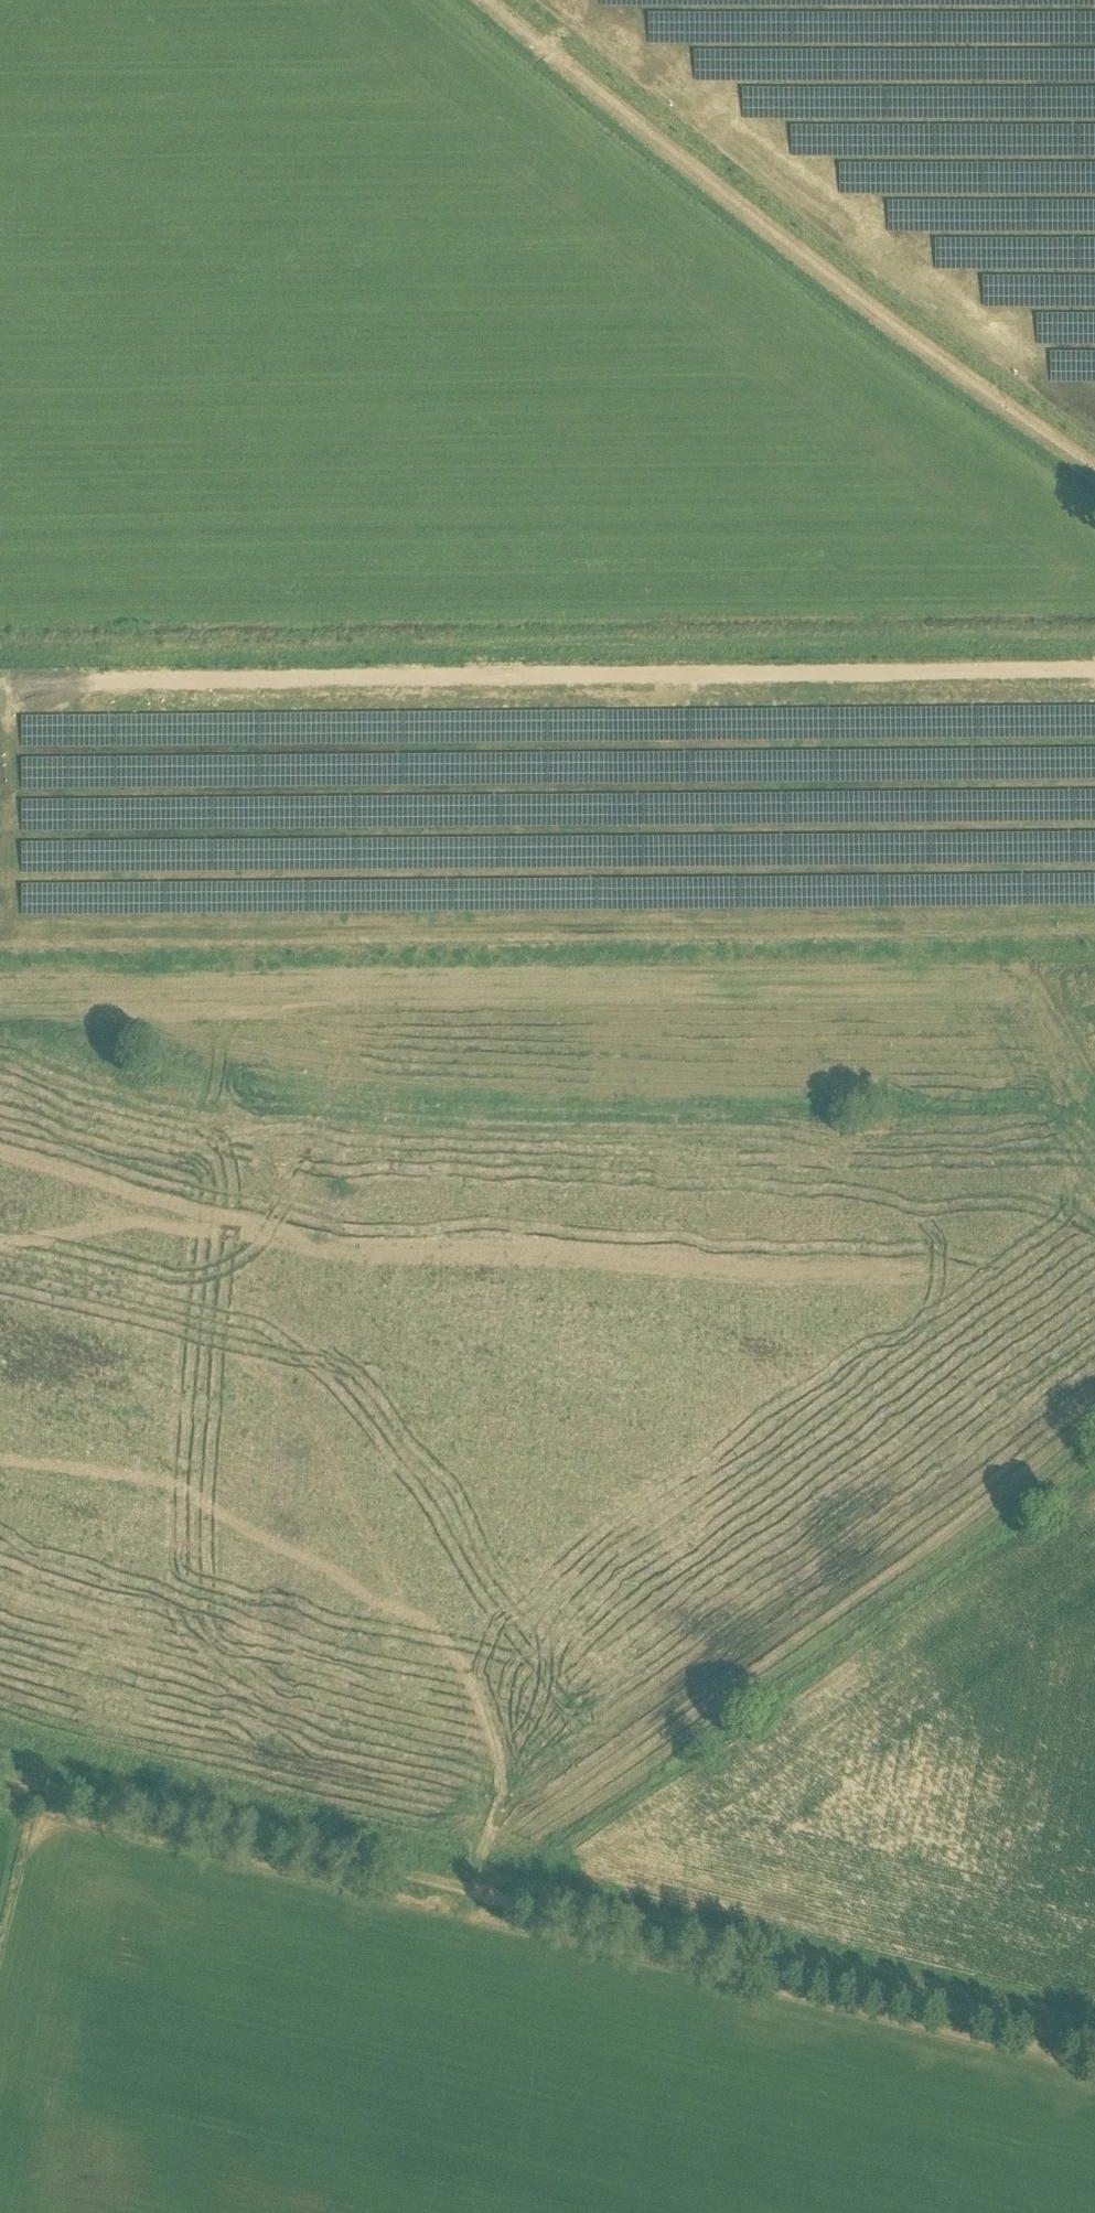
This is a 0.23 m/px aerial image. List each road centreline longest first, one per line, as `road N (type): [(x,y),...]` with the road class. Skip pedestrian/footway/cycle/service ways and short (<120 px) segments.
road 1 (track): [(1094,2041),(0,1773)]

